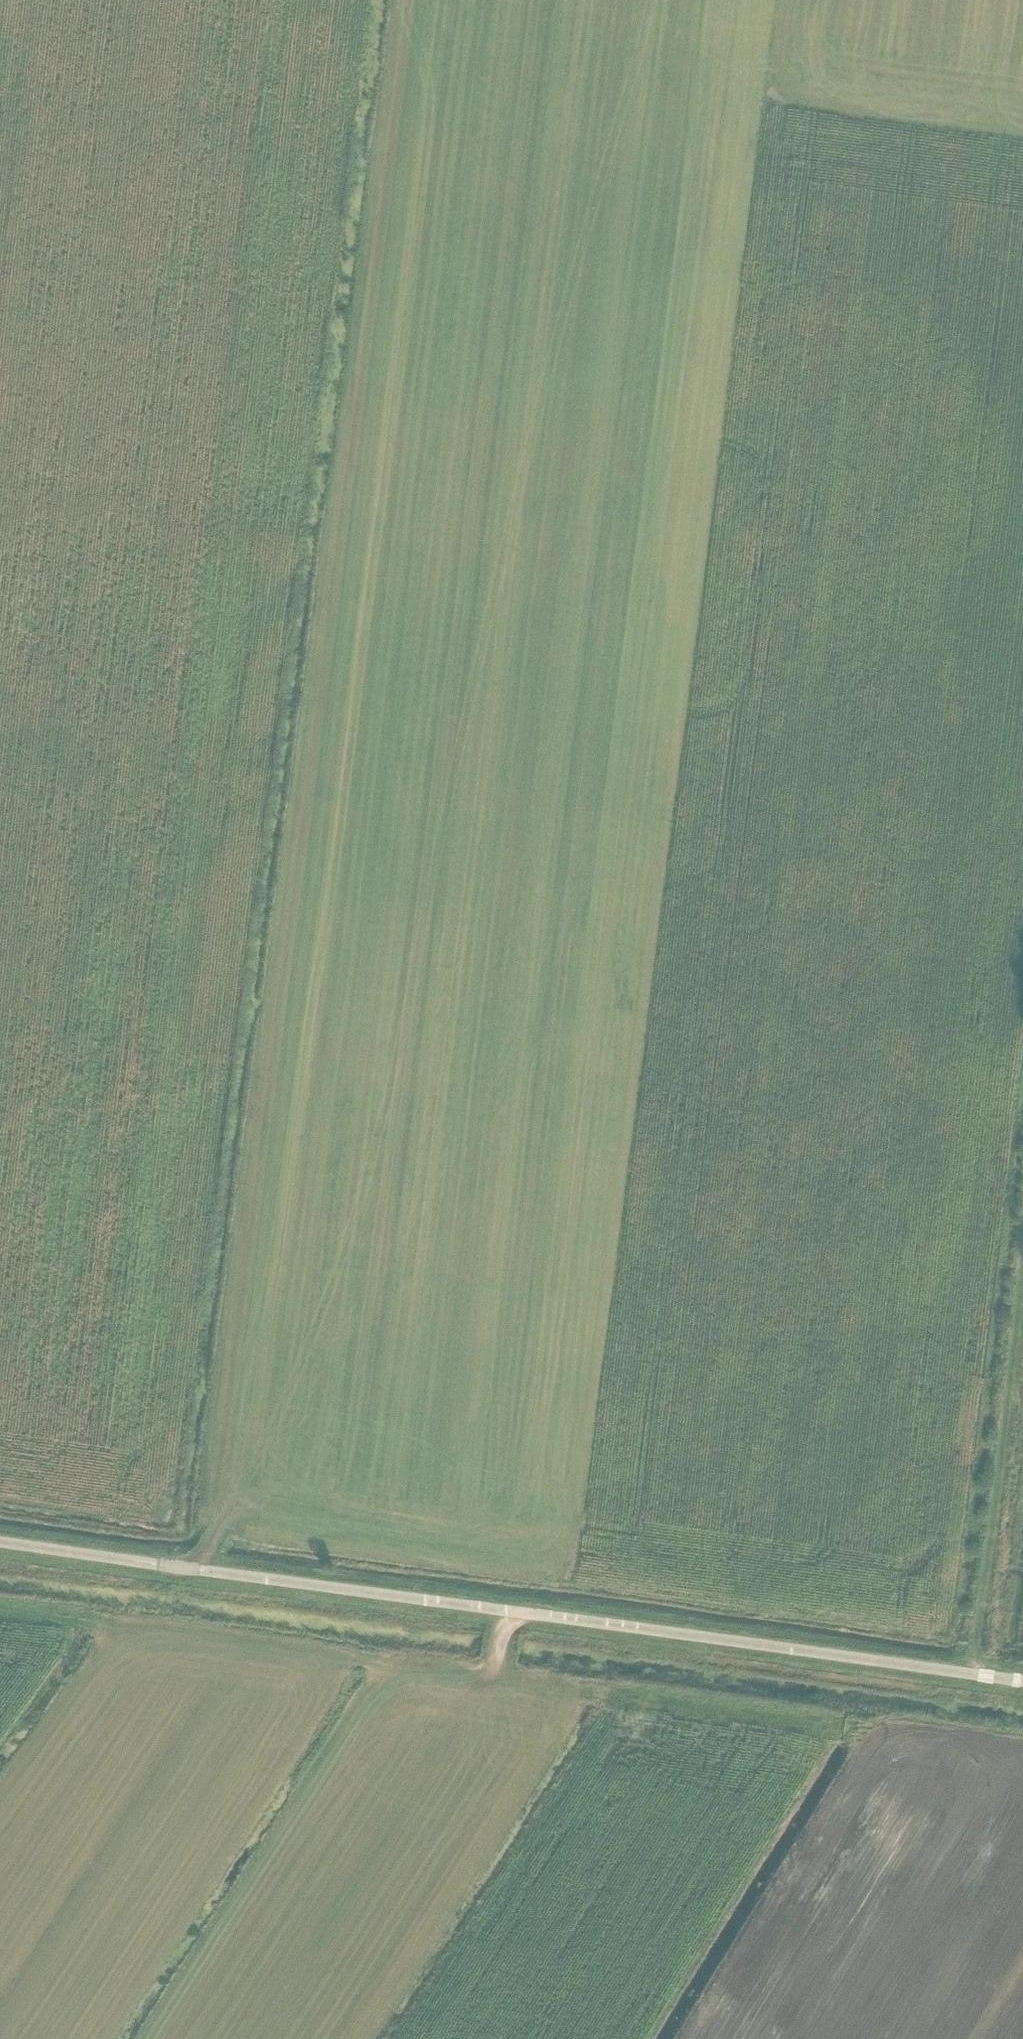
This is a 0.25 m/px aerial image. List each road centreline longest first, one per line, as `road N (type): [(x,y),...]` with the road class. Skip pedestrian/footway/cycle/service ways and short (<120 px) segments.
road 1 (unclassified): [(1022,1683),(0,1541)]
road 2 (track): [(972,1676),(1022,1245)]

